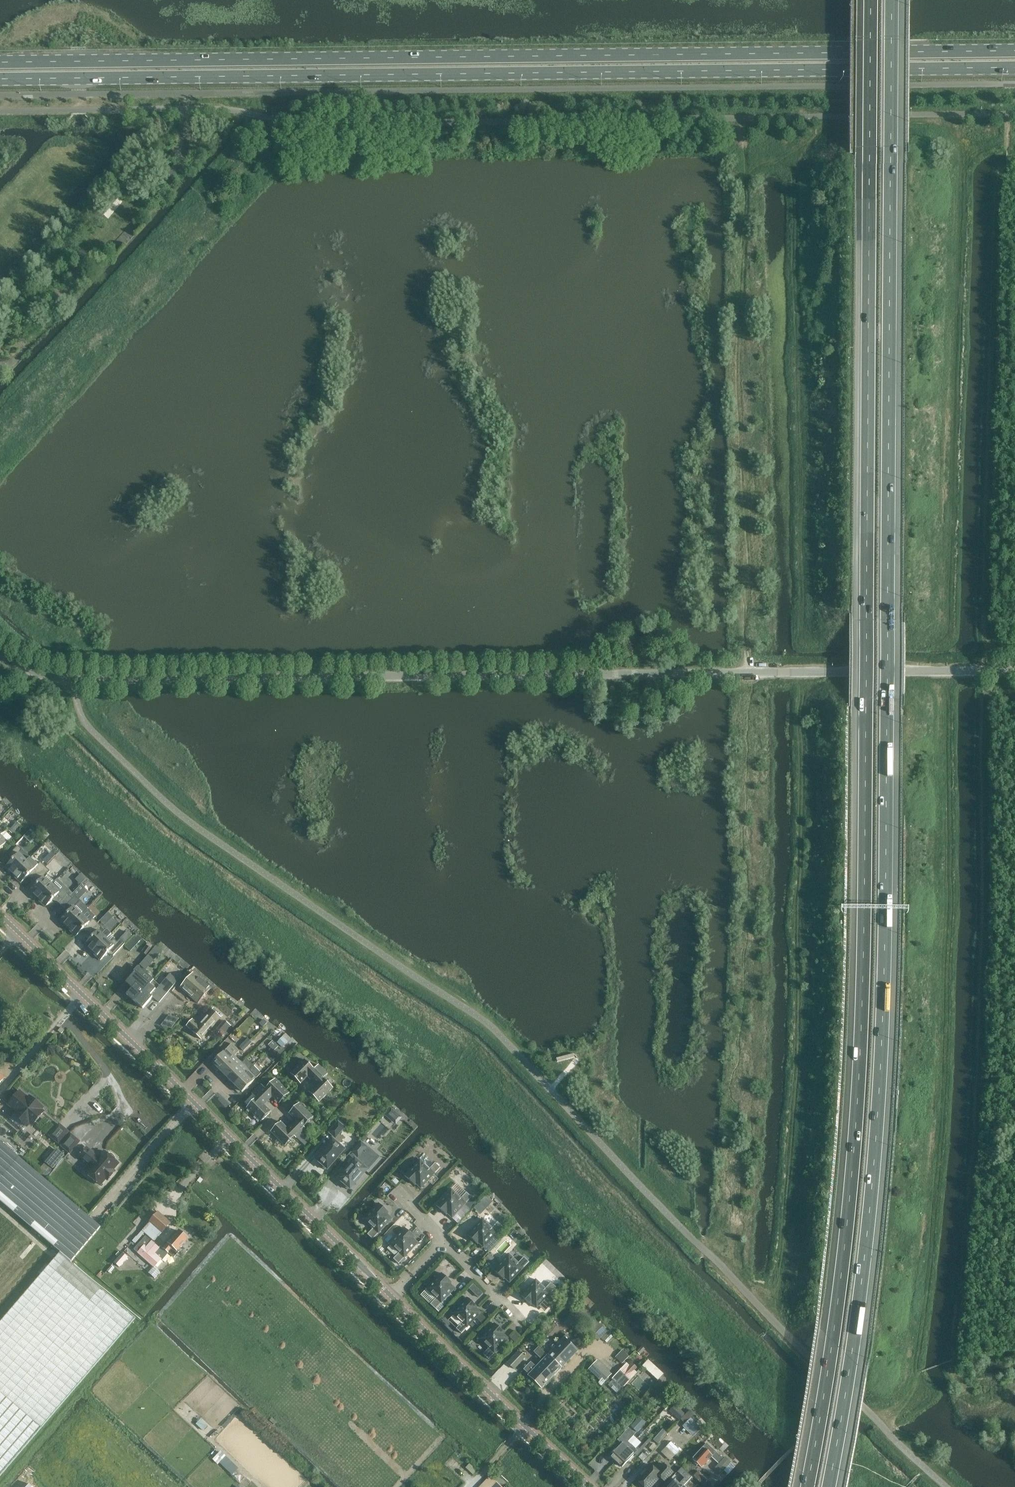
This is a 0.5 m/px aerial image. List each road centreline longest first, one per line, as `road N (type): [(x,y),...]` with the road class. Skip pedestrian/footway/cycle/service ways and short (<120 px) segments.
road 1 (motorway): [(829,1486),(867,1231),(886,930),(893,0)]
road 2 (motorway): [(872,0),(861,1025),(846,1231),(808,1486)]
road 3 (unclassified): [(0,656),(47,678),(77,681),(1014,670)]
road 4 (primary): [(0,79),(1014,67)]
road 5 (primary): [(1014,51),(0,62)]
road 6 (unclassified): [(590,1486),(0,915)]
road 7 (track): [(946,670),(940,1093),(916,1373)]
road 8 (track): [(807,672),(805,1026),(774,1320)]
road 9 (track): [(804,629),(798,116)]
road 10 (track): [(949,624),(956,362),(947,117)]
road 11 (track): [(0,375),(53,317),(79,263),(180,162),(184,108)]

